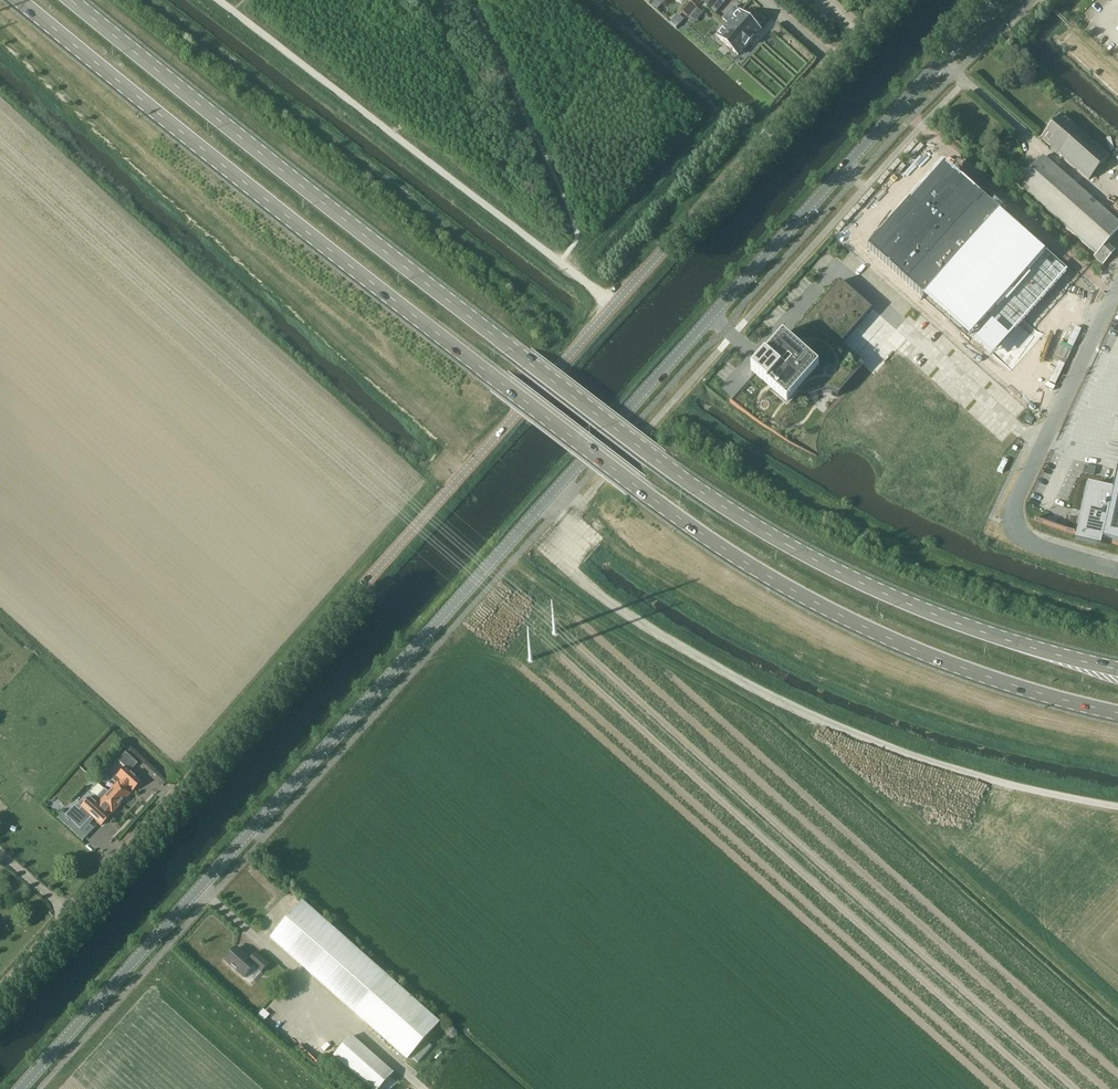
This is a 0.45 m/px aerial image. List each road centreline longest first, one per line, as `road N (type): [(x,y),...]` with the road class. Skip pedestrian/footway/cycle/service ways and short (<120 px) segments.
road 1 (tertiary): [(19,1088),(998,0)]
road 2 (primary): [(22,0),(498,381),(741,559),(921,650),(1117,712)]
road 3 (track): [(1117,807),(912,756),(764,695),(646,626),(572,572),(565,556),(566,519),(964,81),(942,58)]
road 4 (primary): [(1117,669),(1039,650),(864,584),(715,500),(73,0)]
road 5 (unclassified): [(0,991),(834,59)]
road 6 (unclassified): [(1117,286),(1016,503),(1016,526),(1035,544),(1117,571)]
road 7 (track): [(964,81),(1117,213)]

